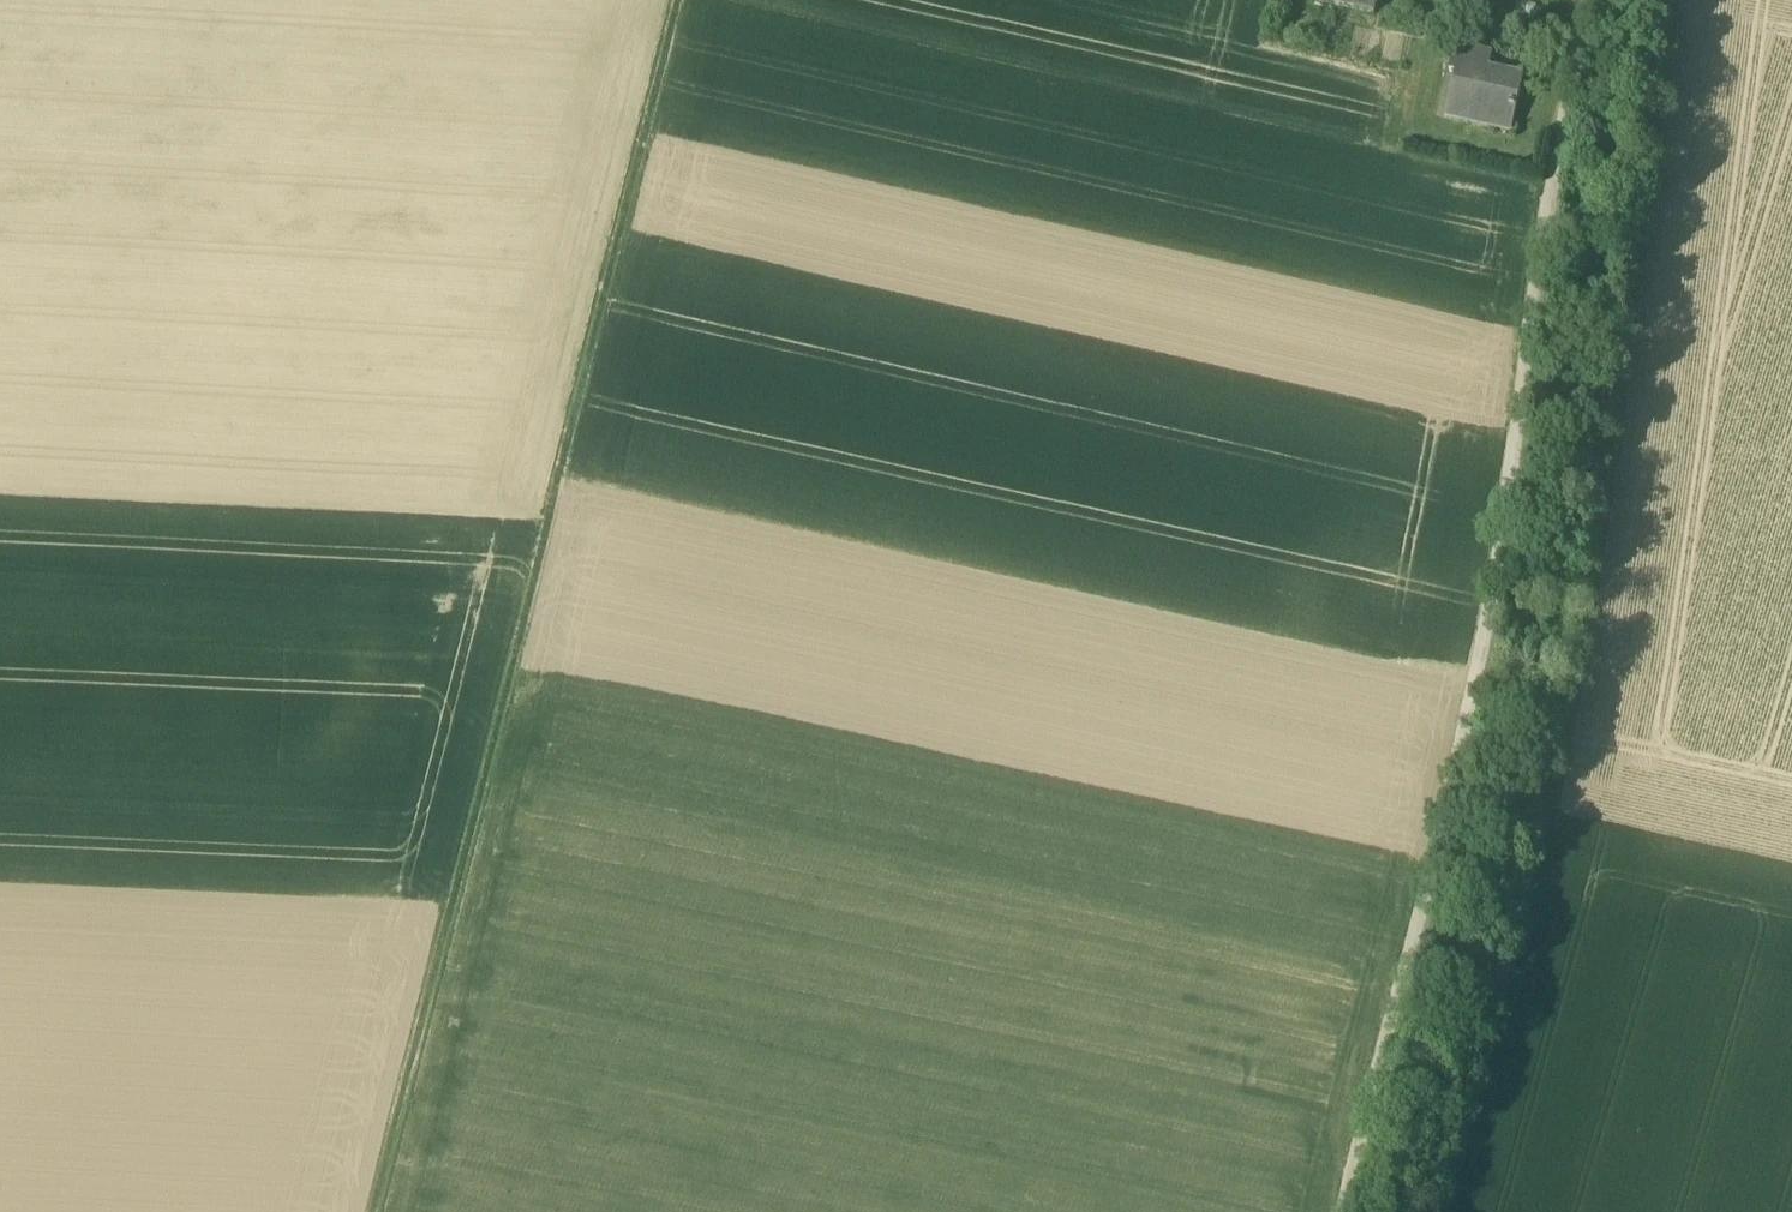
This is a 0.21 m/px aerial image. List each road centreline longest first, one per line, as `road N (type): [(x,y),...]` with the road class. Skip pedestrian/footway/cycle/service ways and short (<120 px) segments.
road 1 (track): [(367,1211),(670,0)]
road 2 (unclassified): [(1589,0),(1468,720),(1346,1211)]

